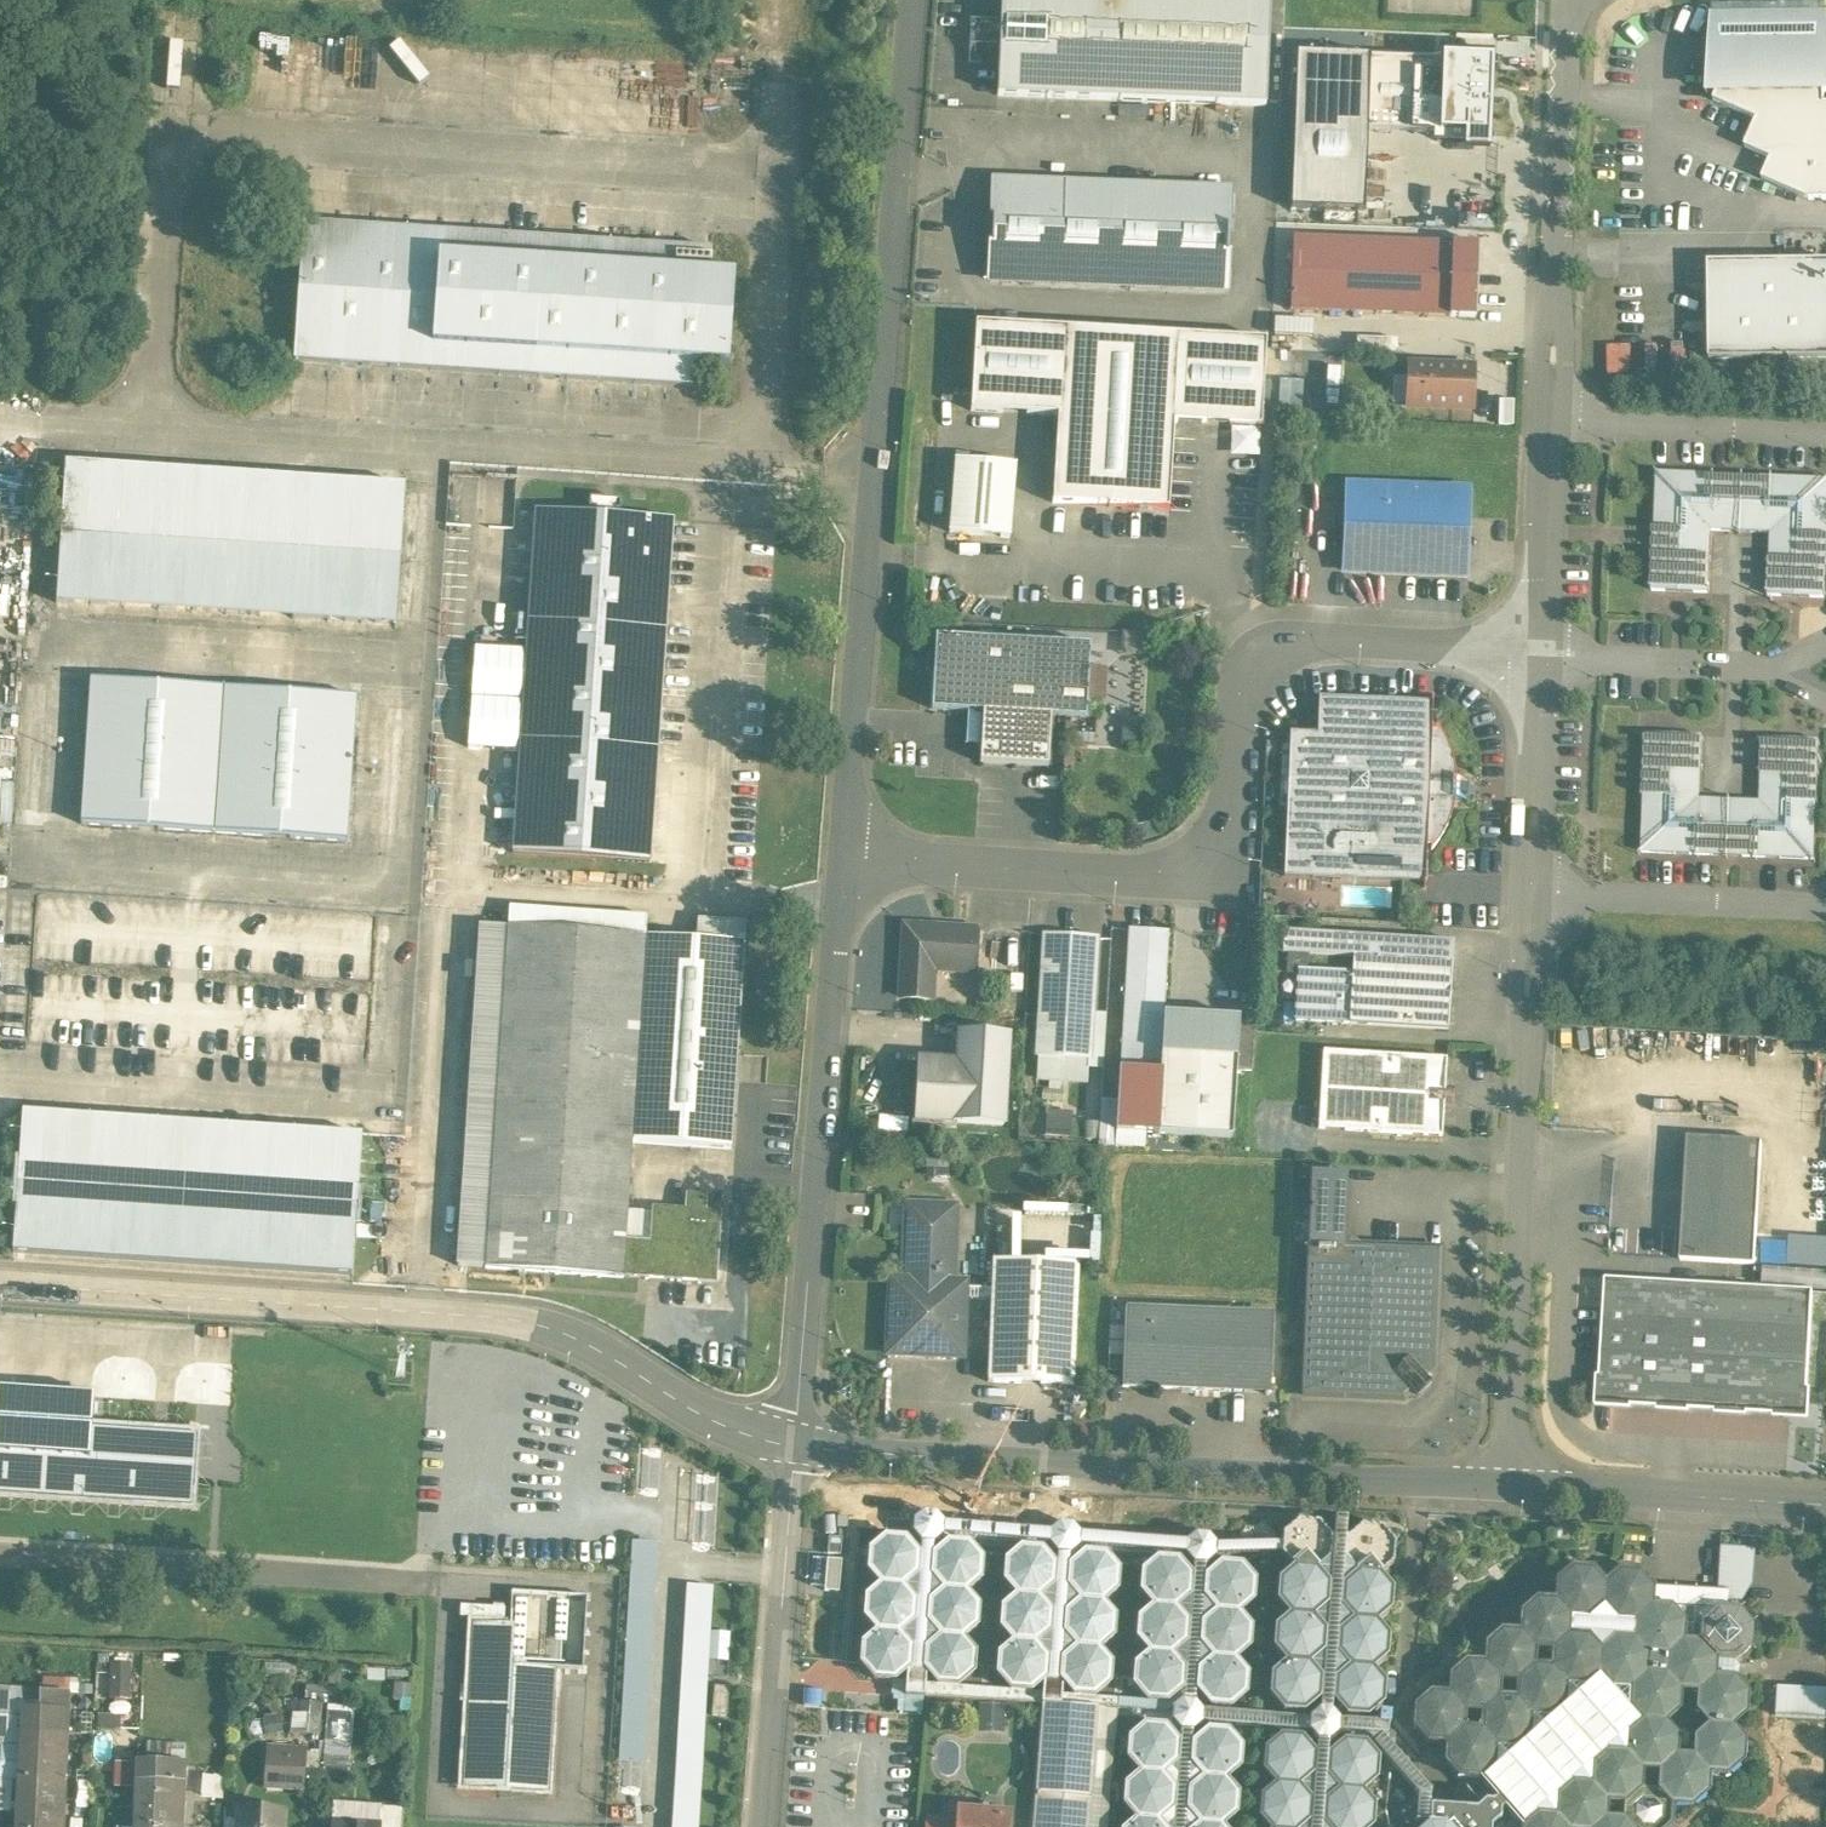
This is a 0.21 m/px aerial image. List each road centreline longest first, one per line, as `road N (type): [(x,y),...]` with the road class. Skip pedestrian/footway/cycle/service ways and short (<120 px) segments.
road 1 (residential): [(843,858),(1179,876),(1209,867),(1228,847),(1241,694),(1260,656),(1304,641),(1542,655)]
road 2 (residential): [(843,858),(911,0)]
road 3 (residential): [(0,1284),(534,1324),(585,1343),(712,1420),(791,1447)]
road 4 (residential): [(1508,1488),(791,1447)]
road 5 (residential): [(1533,896),(1508,1488)]
road 6 (residential): [(791,1447),(843,858)]
road 7 (residential): [(1562,0),(1549,423)]
road 8 (residential): [(763,1826),(791,1447)]
road 9 (residential): [(1825,1505),(1508,1488)]
road 10 (residential): [(1533,896),(1825,903)]
road 11 (residential): [(1825,434),(1549,423)]
road 12 (residential): [(1542,655),(1533,896)]
road 13 (residential): [(1542,655),(1774,667)]
road 14 (residential): [(1549,423),(1542,655)]

